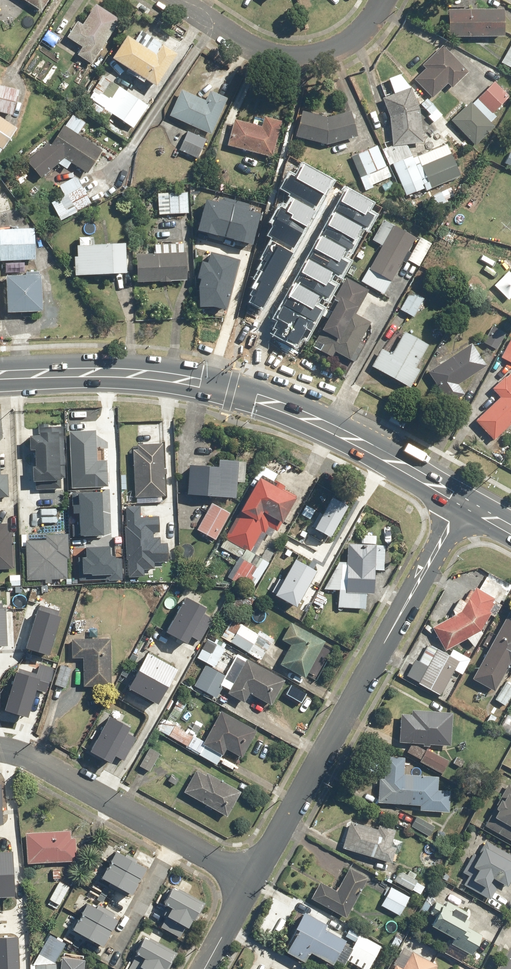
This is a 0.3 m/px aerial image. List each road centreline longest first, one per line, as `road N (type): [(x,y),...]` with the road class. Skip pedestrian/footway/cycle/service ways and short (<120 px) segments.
road 1 (primary): [(0,374),(115,371),(221,384),(277,402),(463,503)]
road 2 (residential): [(463,503),(251,882)]
road 3 (residential): [(251,882),(0,749)]
road 4 (residential): [(182,0),(268,54),(309,61),(353,40),(383,0)]

